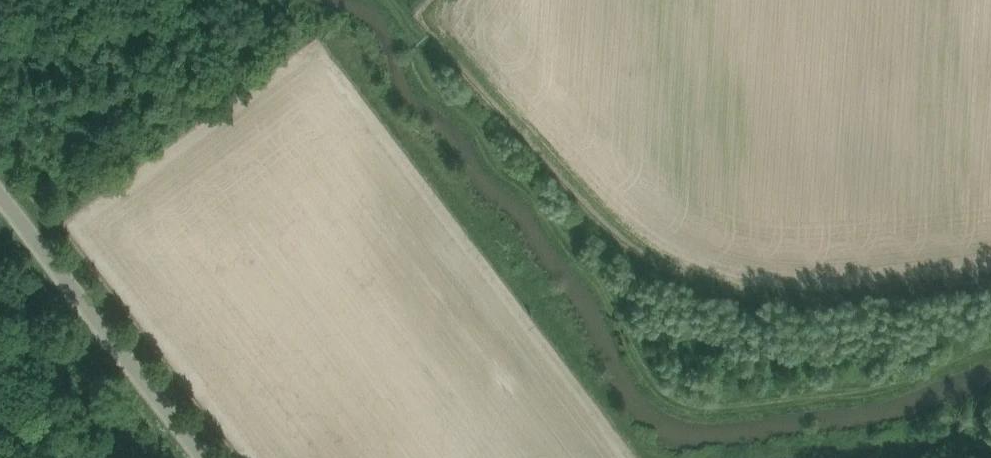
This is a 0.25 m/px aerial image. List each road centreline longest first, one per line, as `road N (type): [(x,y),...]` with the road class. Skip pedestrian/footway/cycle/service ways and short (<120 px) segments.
road 1 (unclassified): [(213,457),(0,190)]

